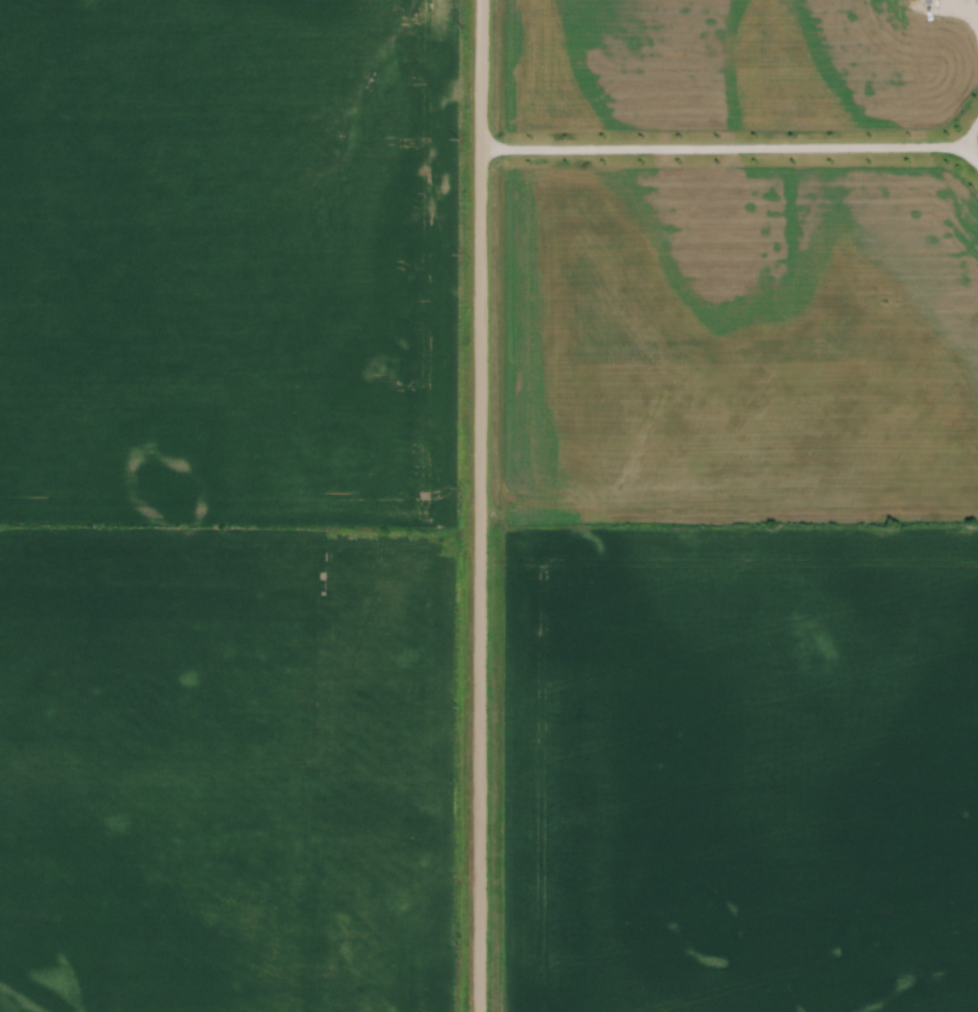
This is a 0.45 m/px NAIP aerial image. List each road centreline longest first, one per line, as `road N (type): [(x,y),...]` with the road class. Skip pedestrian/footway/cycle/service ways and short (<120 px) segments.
road 1 (residential): [(484,1011),(486,0)]

